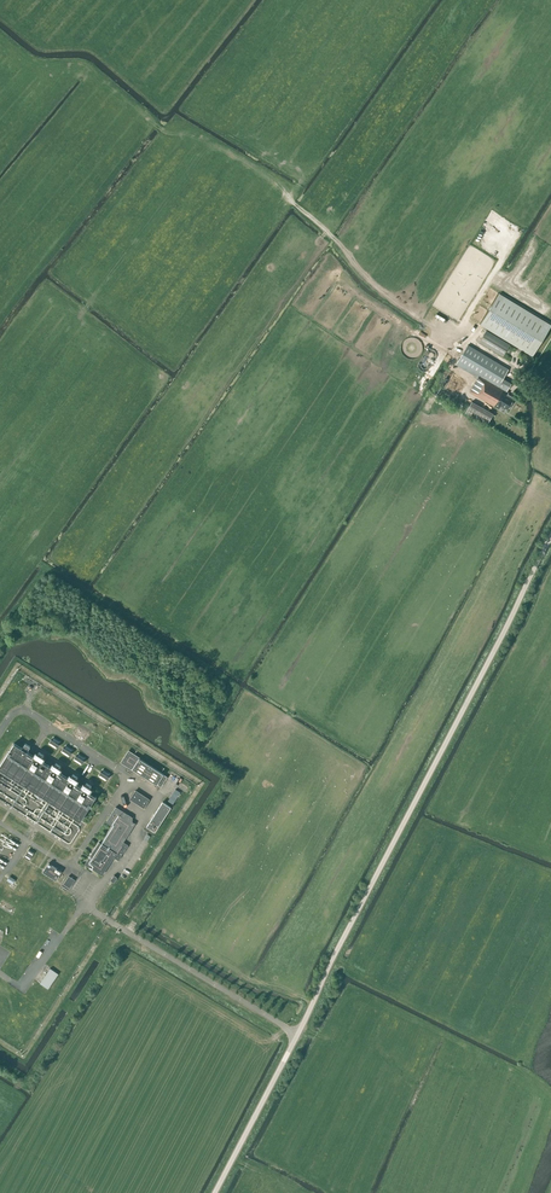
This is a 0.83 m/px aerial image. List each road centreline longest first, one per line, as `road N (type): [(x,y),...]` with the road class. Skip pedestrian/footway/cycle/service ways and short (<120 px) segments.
road 1 (tertiary): [(216,1192),(550,542)]

